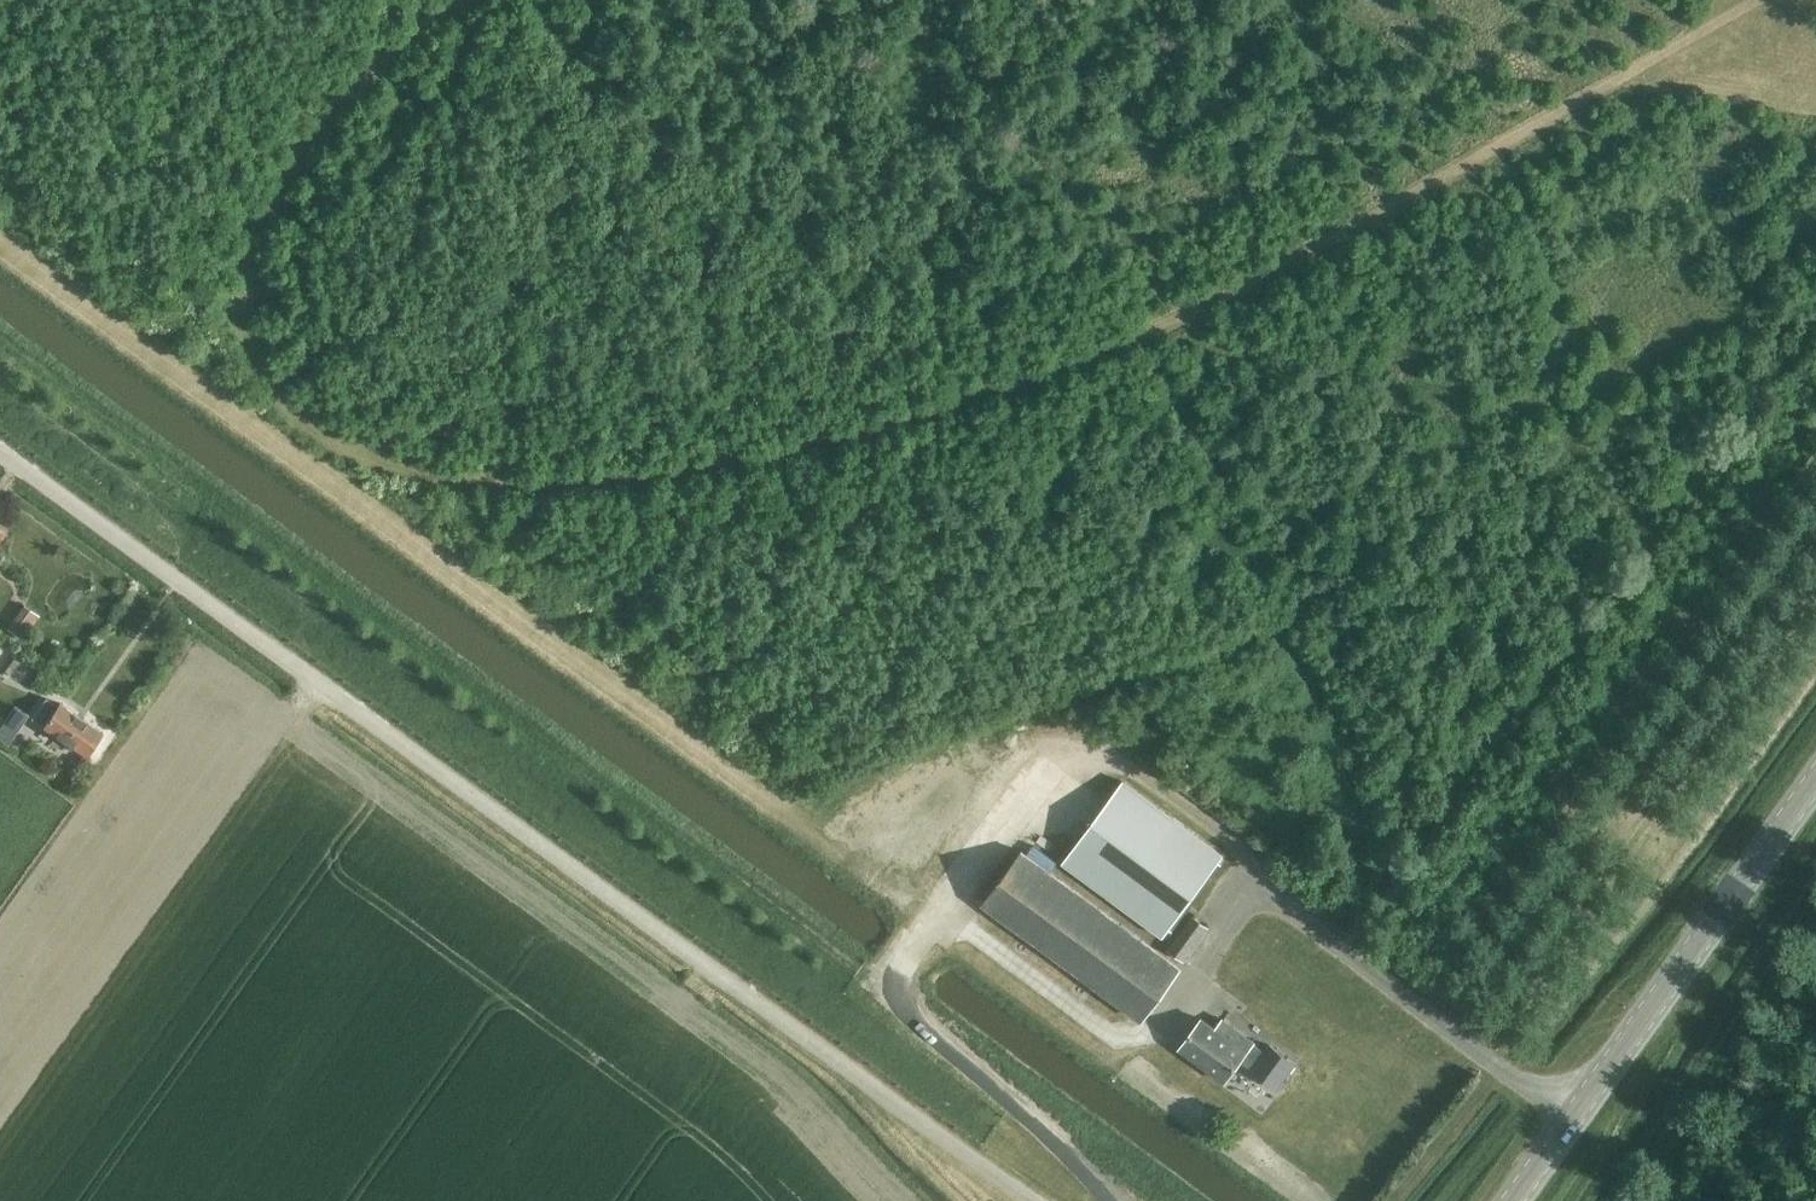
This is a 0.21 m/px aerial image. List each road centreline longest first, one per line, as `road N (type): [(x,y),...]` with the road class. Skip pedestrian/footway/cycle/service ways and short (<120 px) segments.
road 1 (unclassified): [(1030,1200),(0,451)]
road 2 (tertiary): [(1509,1200),(1815,779)]

